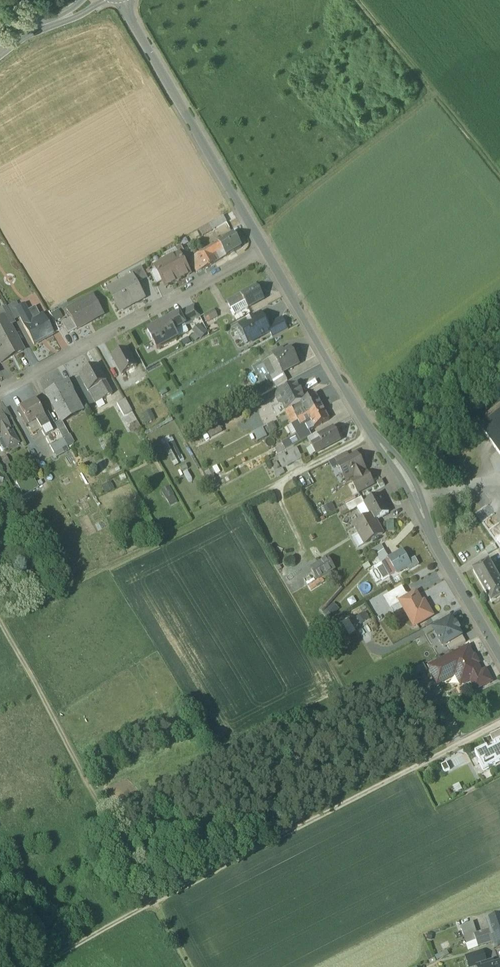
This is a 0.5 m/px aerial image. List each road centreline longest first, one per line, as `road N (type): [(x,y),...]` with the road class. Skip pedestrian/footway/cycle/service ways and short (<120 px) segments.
road 1 (track): [(38,966),(499,726)]
road 2 (track): [(191,966),(0,624)]
road 3 (residential): [(270,254),(0,395)]
road 4 (track): [(272,483),(0,619)]
road 5 (unclassified): [(125,0),(242,206)]
road 6 (residential): [(270,254),(367,420)]
road 7 (track): [(410,64),(499,174)]
road 8 (residential): [(431,531),(499,650)]
road 9 (residential): [(431,531),(414,479),(367,420)]
road 10 (residential): [(367,420),(431,531)]

